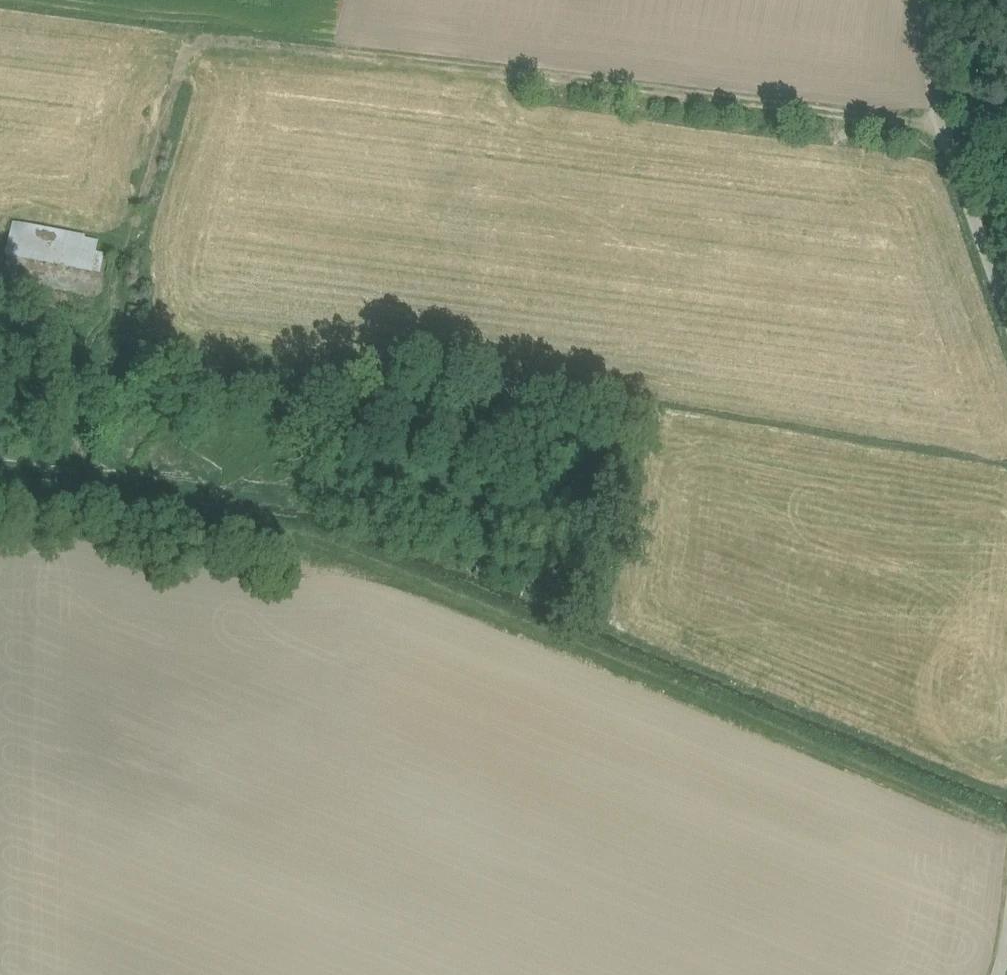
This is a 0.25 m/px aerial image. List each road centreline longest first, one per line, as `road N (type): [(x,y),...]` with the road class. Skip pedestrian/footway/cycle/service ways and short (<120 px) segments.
road 1 (track): [(943,121),(216,40),(179,73),(125,314)]
road 2 (track): [(1006,313),(943,121),(939,0)]

